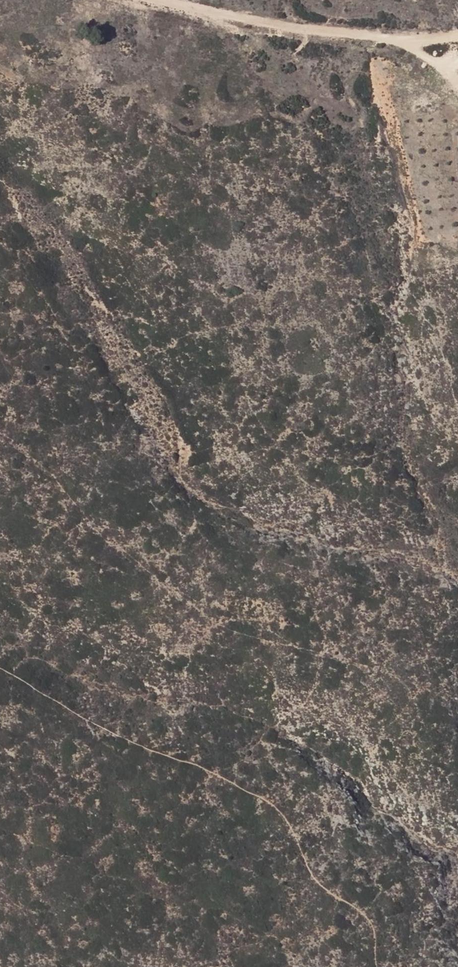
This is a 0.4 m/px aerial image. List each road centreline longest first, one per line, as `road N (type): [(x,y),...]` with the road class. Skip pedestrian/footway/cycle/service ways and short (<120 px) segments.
road 1 (track): [(159,0),(361,36),(457,39)]

